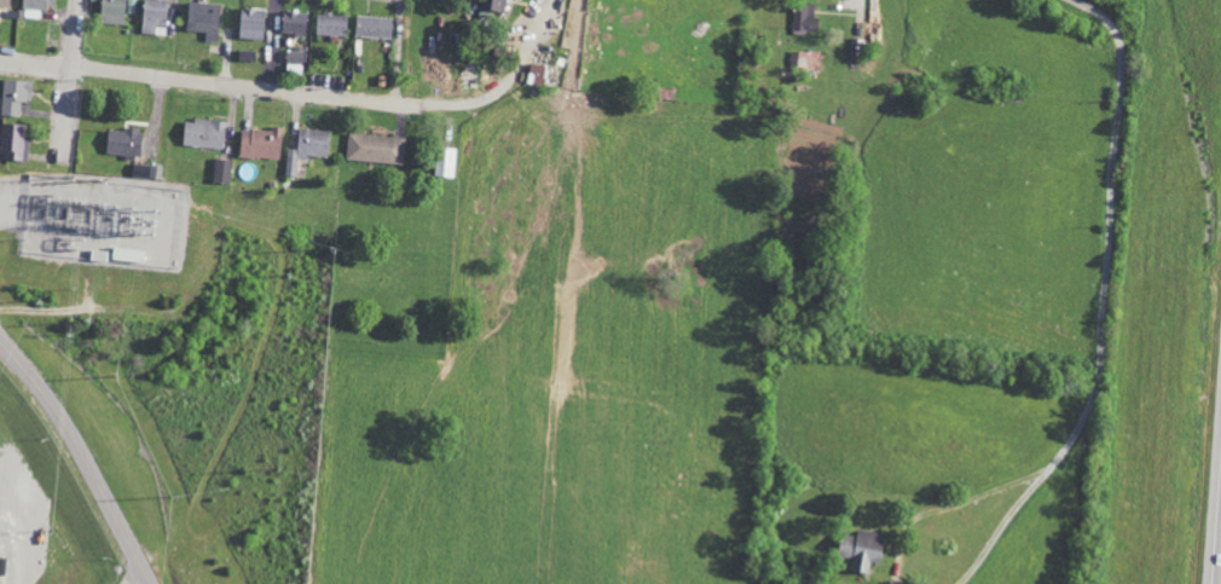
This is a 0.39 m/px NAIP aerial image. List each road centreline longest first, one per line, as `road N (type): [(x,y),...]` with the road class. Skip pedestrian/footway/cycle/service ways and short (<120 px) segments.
road 1 (residential): [(412,105),(0,57)]
road 2 (residential): [(154,583),(76,438),(0,339)]
road 3 (residential): [(65,156),(79,0)]
road 4 (residential): [(1049,0),(1098,27),(1117,51),(1117,116)]

